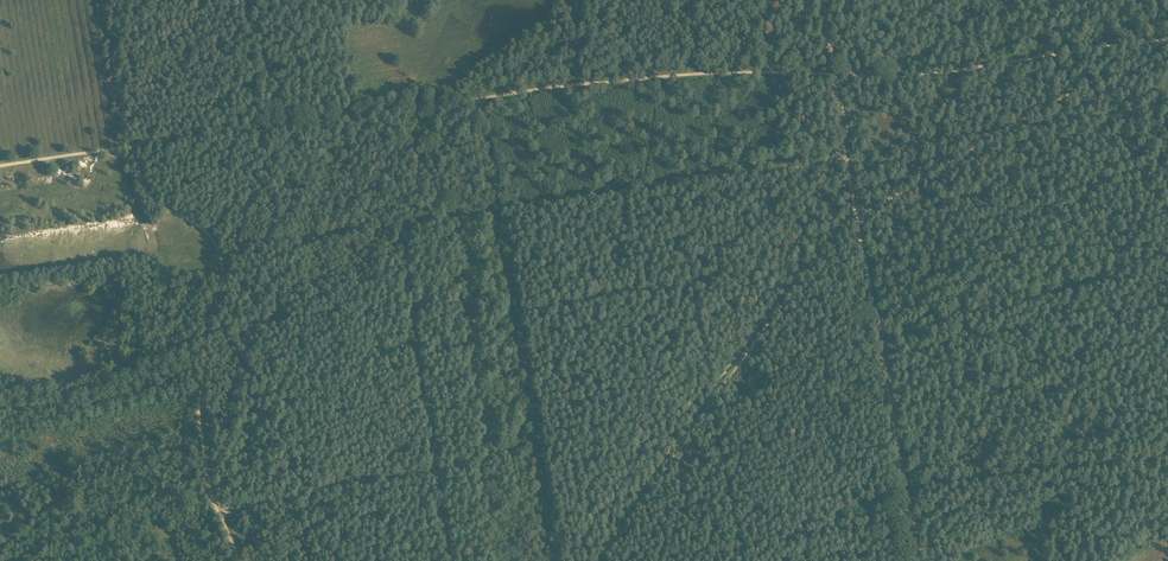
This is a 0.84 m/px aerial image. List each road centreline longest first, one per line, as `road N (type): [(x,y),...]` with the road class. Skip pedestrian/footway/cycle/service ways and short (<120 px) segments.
road 1 (track): [(131,146),(561,87),(696,75),(834,74)]
road 2 (track): [(240,560),(208,482),(198,408),(222,262),(207,231),(146,192),(131,146)]
road 3 (track): [(601,560),(778,309),(857,218)]
road 4 (track): [(783,166),(495,210),(479,99)]
road 5 (track): [(857,218),(1167,39)]
road 6 (track): [(918,560),(857,218)]
road 7 (track): [(834,74),(901,77),(1167,39)]
road 8 (track): [(857,218),(834,74)]
road 9 (track): [(0,165),(131,146)]

